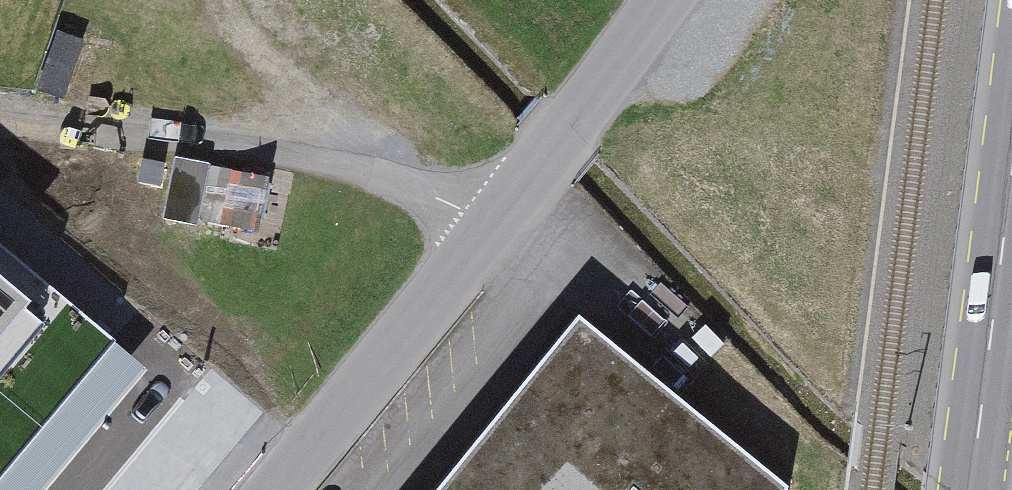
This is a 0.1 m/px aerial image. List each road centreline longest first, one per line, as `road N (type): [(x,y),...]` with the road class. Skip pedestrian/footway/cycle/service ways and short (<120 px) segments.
road 1 (unclassified): [(679,0),(291,489)]
road 2 (track): [(499,232),(390,188),(0,130)]
road 3 (primary): [(972,489),(1011,186)]

